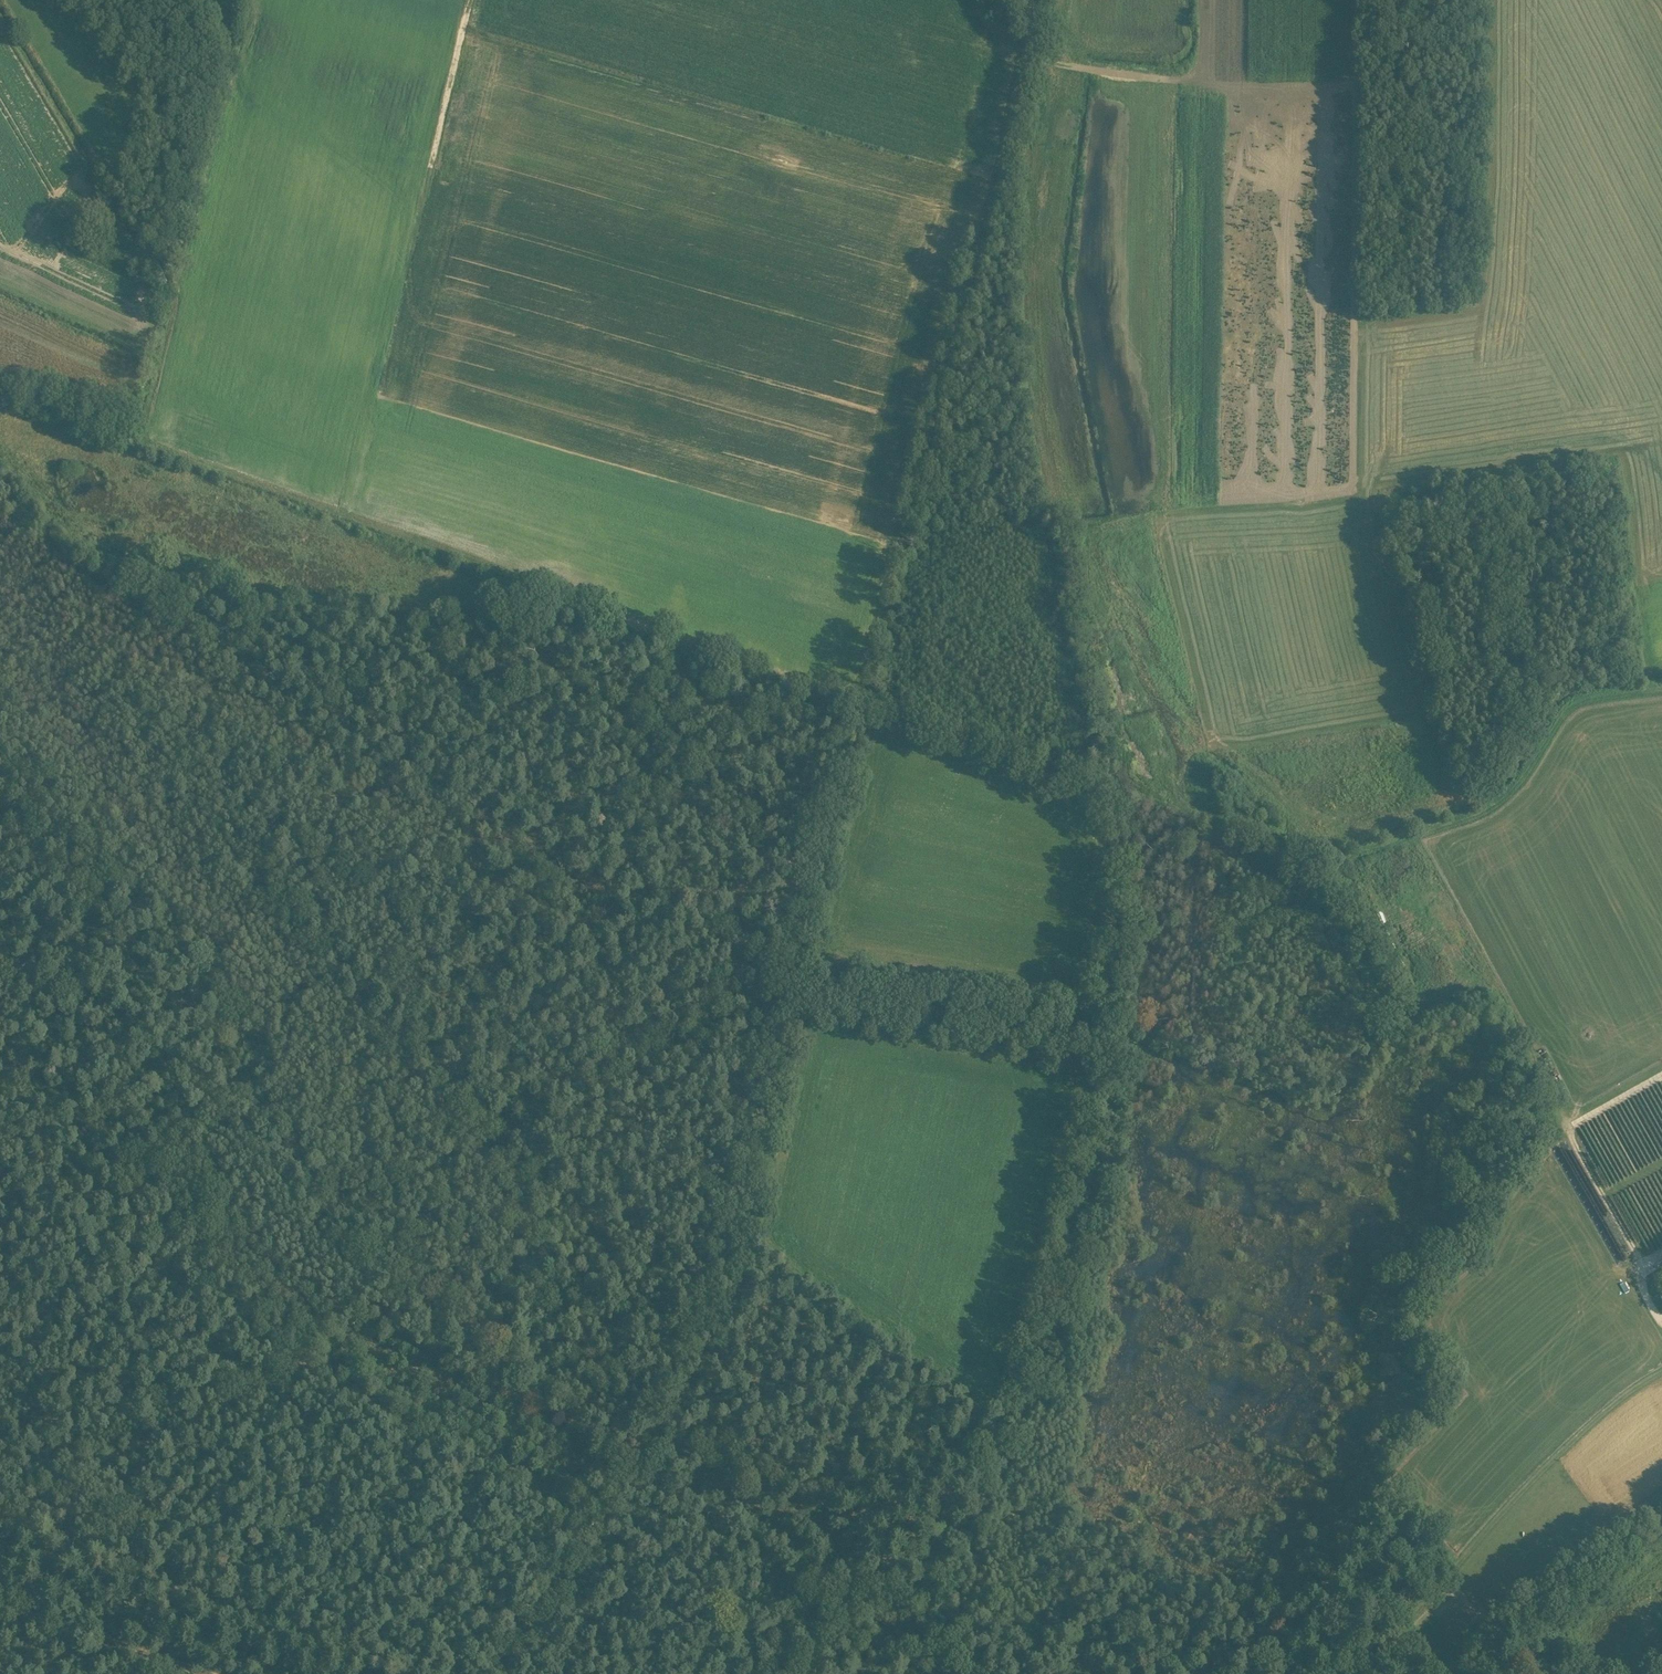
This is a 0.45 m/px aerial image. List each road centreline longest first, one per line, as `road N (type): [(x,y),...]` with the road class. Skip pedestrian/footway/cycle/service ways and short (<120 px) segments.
road 1 (track): [(727,1255),(854,707),(1003,177),(1035,0)]
road 2 (track): [(0,1517),(280,1373),(316,1365),(590,1531)]
road 3 (track): [(1350,1673),(1394,1639),(1566,1449),(1661,1373)]
road 4 (track): [(902,1367),(850,1580),(925,1673)]
road 5 (track): [(590,1531),(693,1378),(727,1255)]
road 6 (track): [(470,0),(403,282)]
road 7 (track): [(0,1602),(225,1673)]
road 8 (track): [(727,1255),(902,1367)]
road 9 (track): [(500,1673),(590,1531)]

